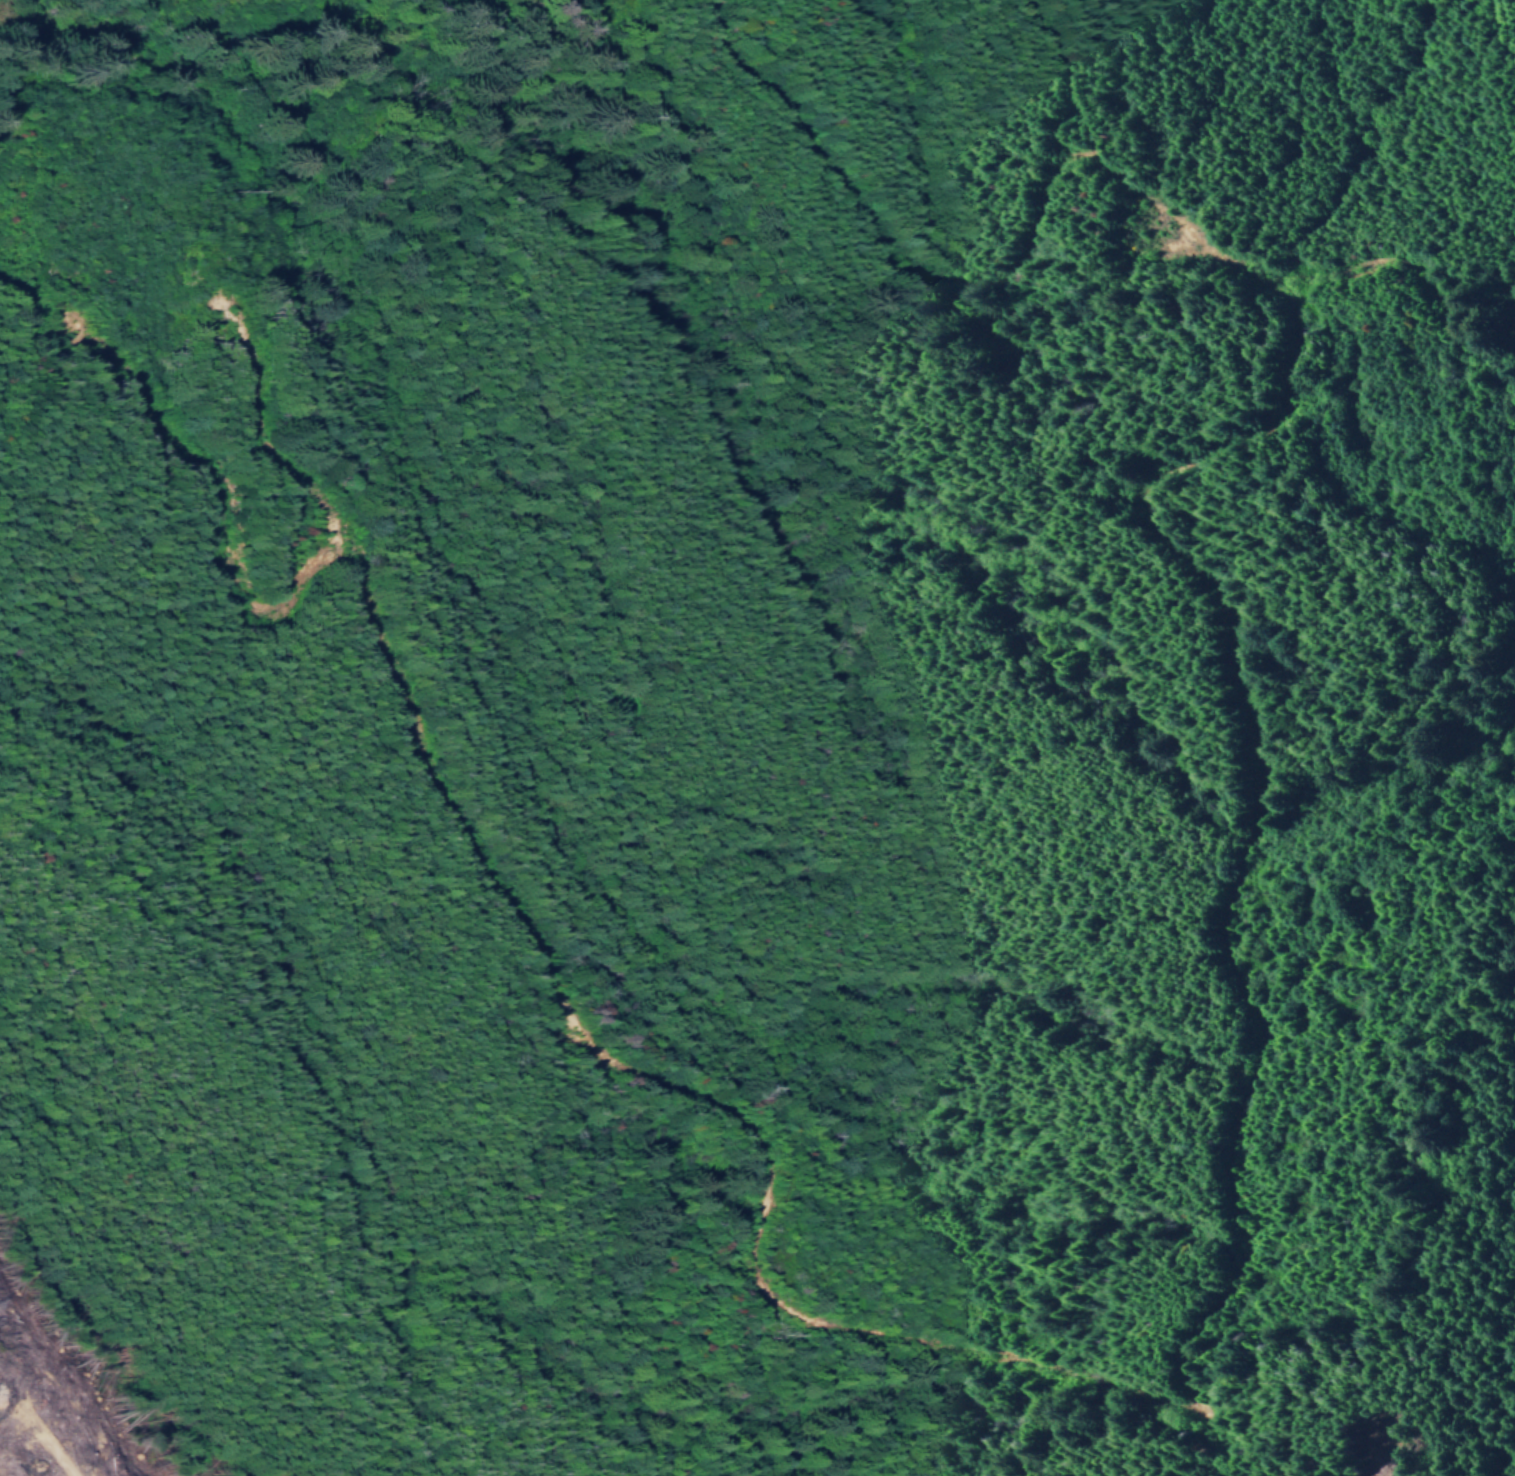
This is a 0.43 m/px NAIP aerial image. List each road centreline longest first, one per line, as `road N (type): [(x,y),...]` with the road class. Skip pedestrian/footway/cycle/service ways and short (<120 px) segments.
road 1 (track): [(859,1334),(1039,1364),(1151,1398),(1210,1456),(1218,1475)]

